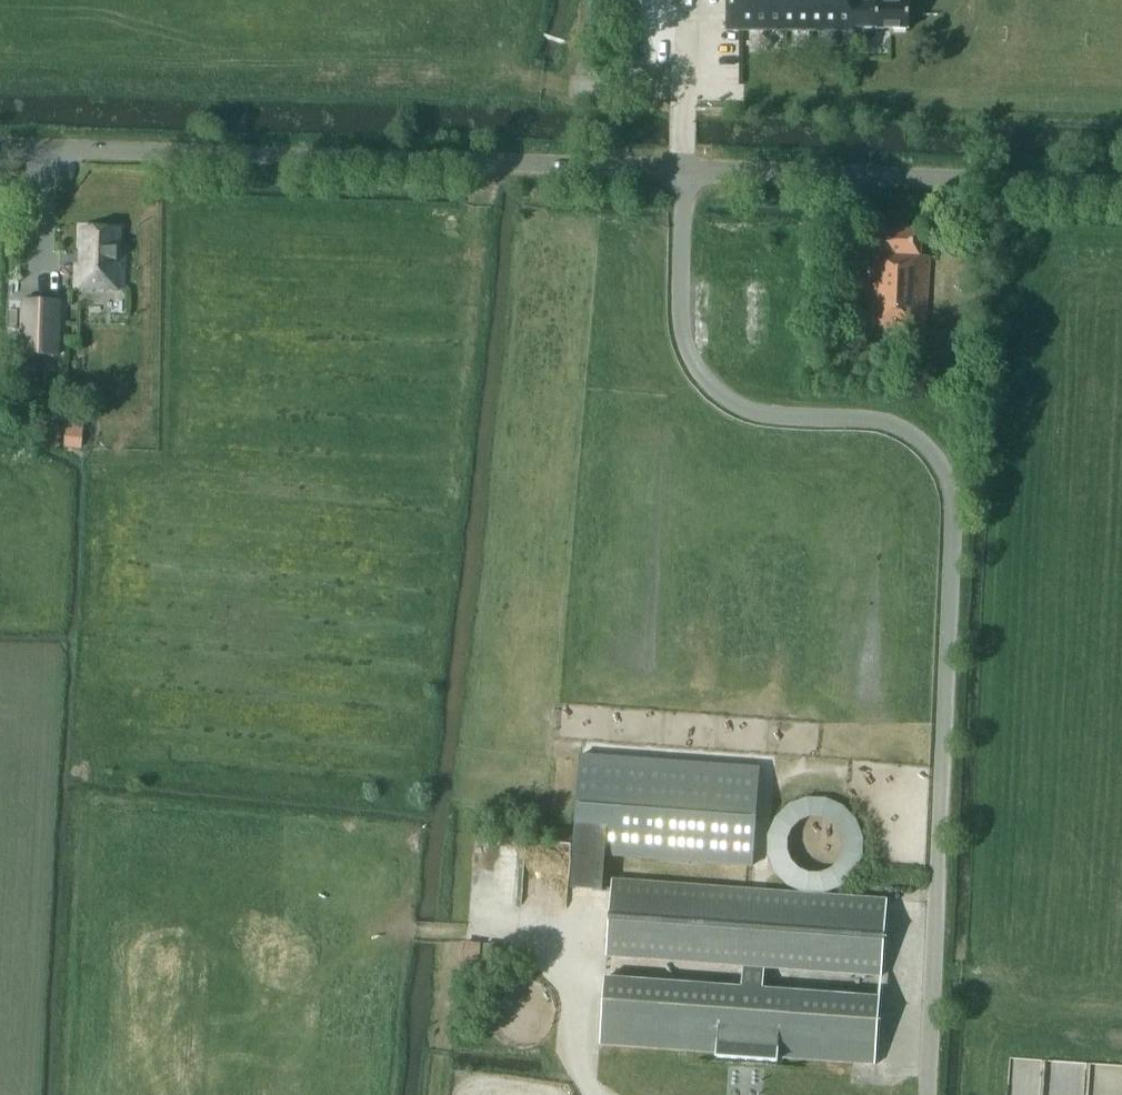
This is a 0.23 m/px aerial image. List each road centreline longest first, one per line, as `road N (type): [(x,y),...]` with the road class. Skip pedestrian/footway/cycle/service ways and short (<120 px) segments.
road 1 (unclassified): [(1121,179),(0,148)]

